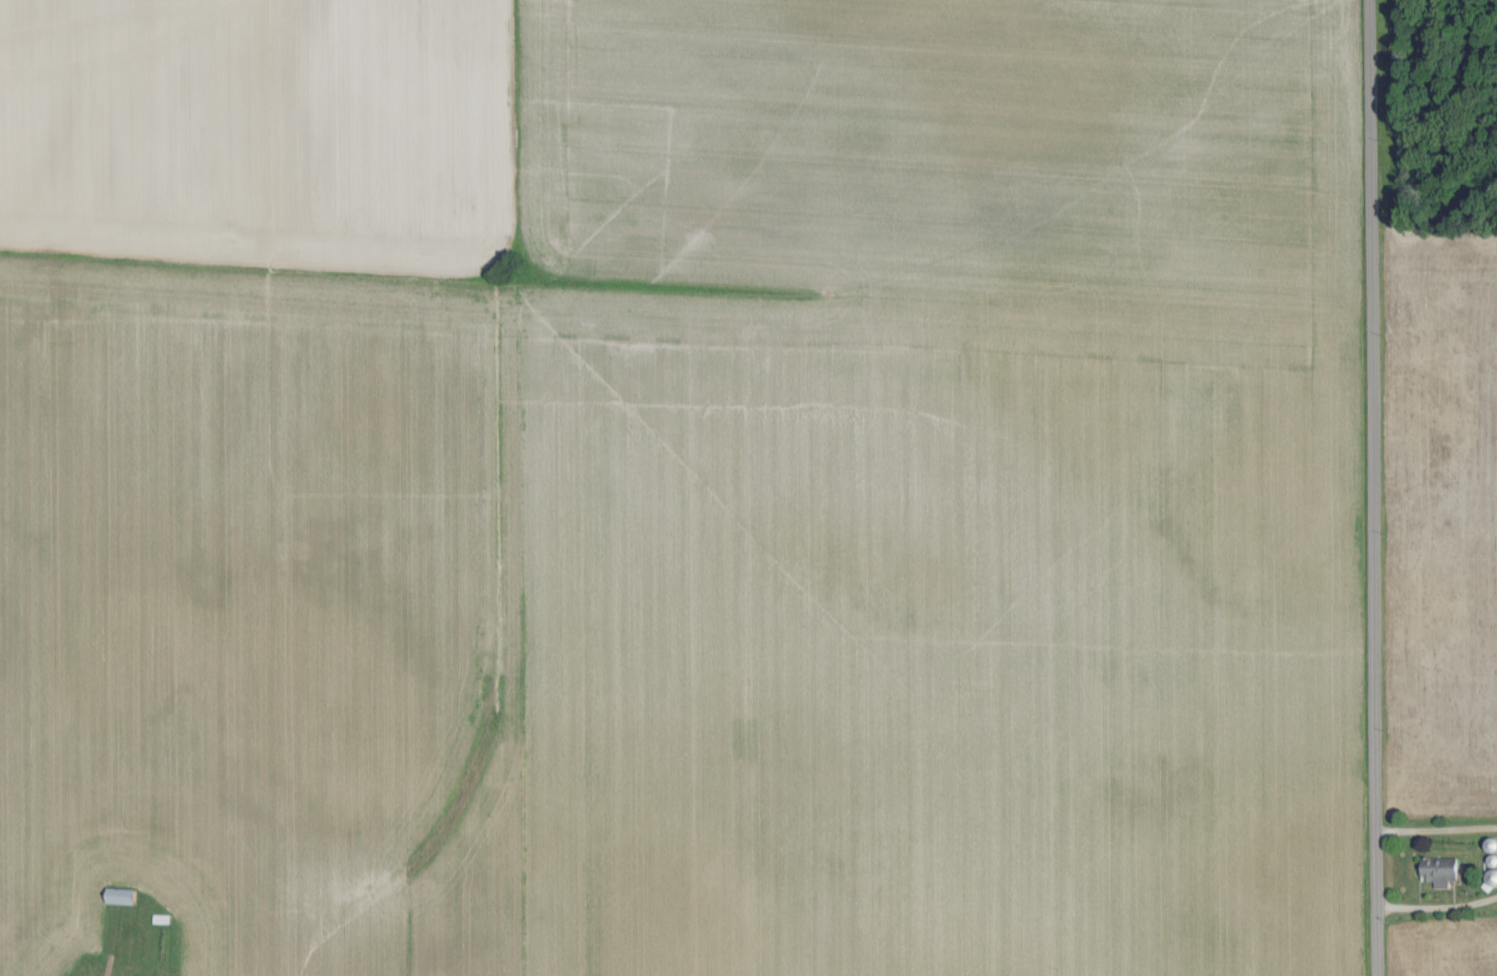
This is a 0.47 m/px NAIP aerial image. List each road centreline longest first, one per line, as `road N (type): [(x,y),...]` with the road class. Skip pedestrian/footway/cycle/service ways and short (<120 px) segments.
road 1 (tertiary): [(1367,0),(1378,975)]

